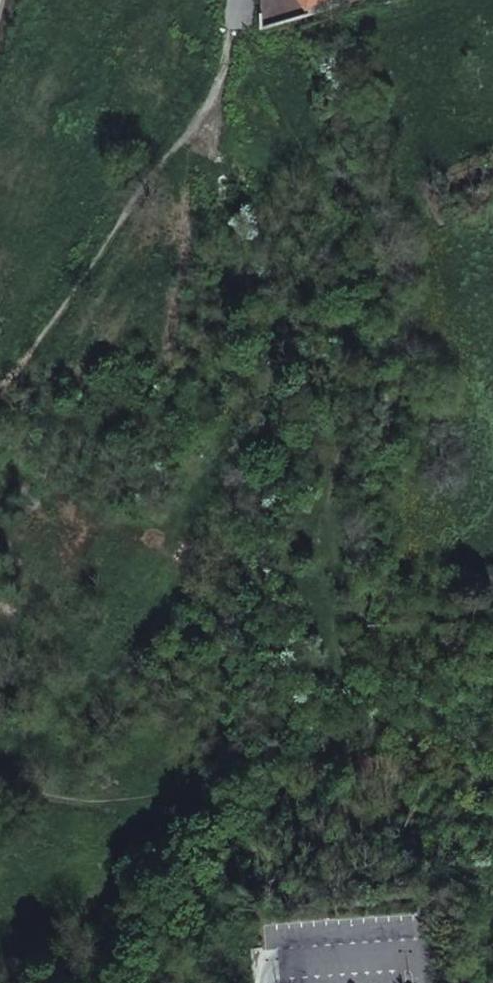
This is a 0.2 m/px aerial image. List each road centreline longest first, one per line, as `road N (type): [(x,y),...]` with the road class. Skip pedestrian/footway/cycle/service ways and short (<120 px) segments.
road 1 (residential): [(423,982),(421,955),(264,967),(265,982)]

